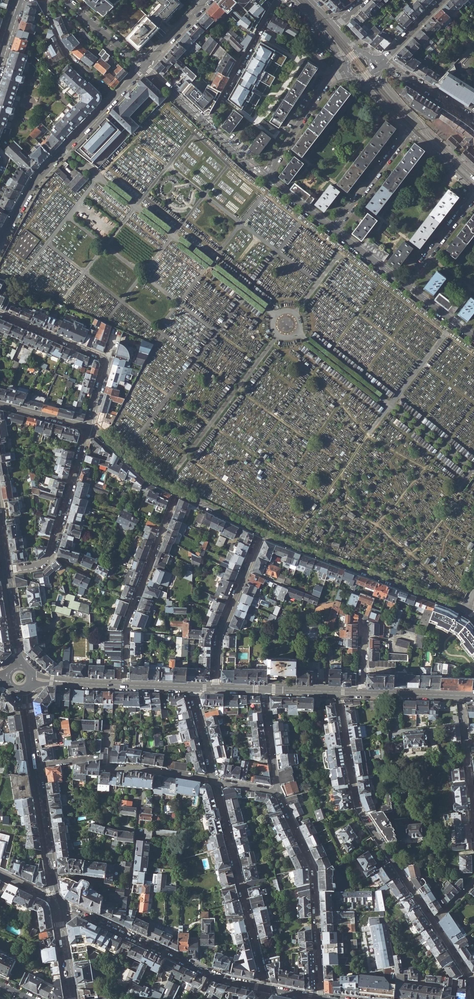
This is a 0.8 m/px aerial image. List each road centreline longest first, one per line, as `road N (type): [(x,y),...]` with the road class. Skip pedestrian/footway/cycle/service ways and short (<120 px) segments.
road 1 (residential): [(434,923),(358,806),(339,692)]
road 2 (residential): [(468,611),(261,533)]
road 3 (residential): [(214,781),(268,989)]
road 4 (residential): [(321,998),(315,878),(278,791)]
road 5 (residential): [(125,685),(129,622),(177,491)]
road 6 (residential): [(117,96),(36,180),(0,244)]
road 7 (residential): [(0,313),(103,359),(89,426)]
road 8 (residential): [(268,989),(219,978),(125,934)]
road 9 (residential): [(278,0),(206,124)]
road 10 (residential): [(125,934),(140,794)]
road 11 (residential): [(347,71),(325,86),(265,177)]
road 12 (residential): [(89,426),(52,556)]
road 13 (residential): [(410,130),(334,230)]
road 14 (residential): [(117,96),(65,52),(42,0)]
road 15 (residential): [(246,570),(218,636),(216,688)]

